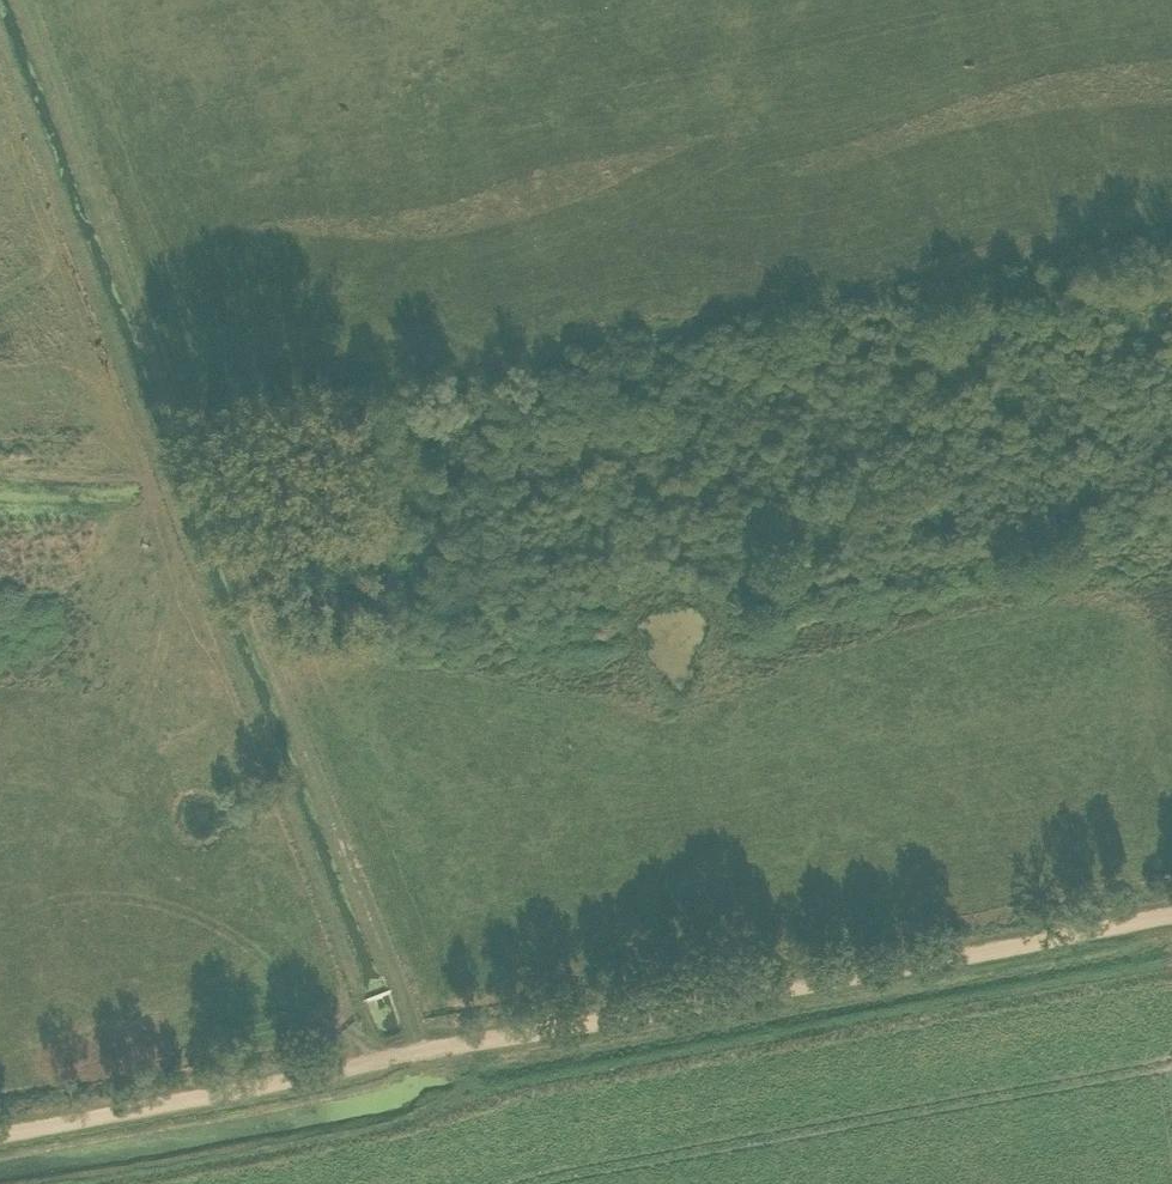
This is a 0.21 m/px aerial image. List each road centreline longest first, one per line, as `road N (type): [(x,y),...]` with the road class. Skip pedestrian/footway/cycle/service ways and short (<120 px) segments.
road 1 (track): [(1171,921),(0,1134)]

